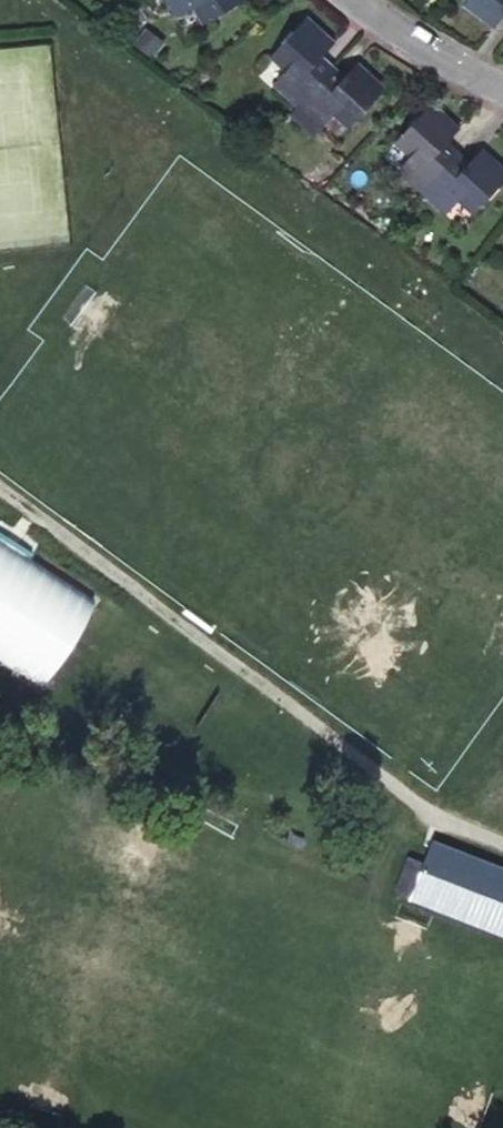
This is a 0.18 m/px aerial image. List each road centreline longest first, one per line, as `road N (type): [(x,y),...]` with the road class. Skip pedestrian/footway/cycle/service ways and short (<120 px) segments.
road 1 (track): [(0,719),(248,794),(422,809)]
road 2 (residential): [(502,89),(443,63),(352,0)]

